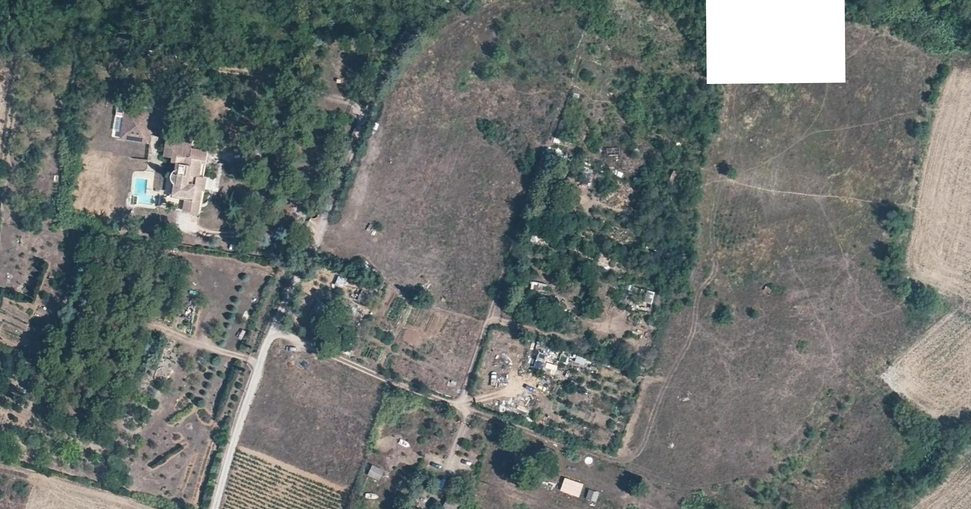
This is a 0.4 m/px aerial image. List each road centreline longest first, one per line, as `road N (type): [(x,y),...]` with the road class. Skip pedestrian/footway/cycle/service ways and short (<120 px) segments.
road 1 (track): [(213,508),(263,353),(389,62),(428,17),(456,0)]

